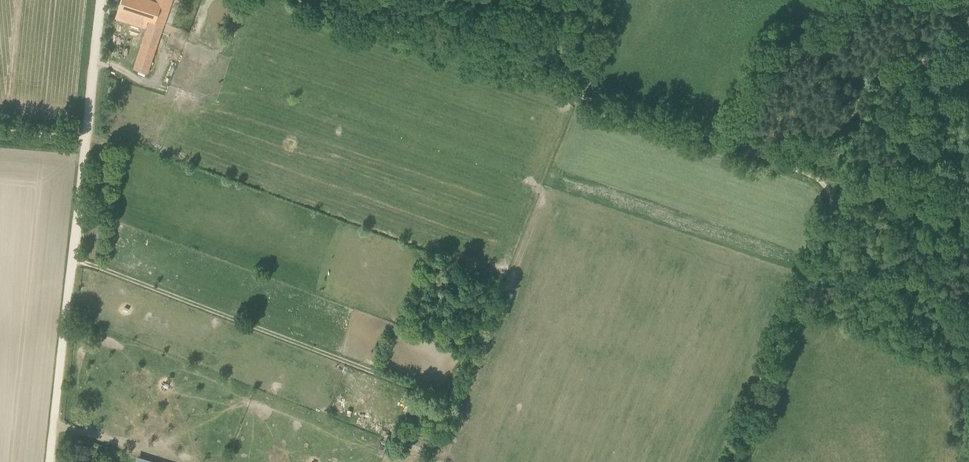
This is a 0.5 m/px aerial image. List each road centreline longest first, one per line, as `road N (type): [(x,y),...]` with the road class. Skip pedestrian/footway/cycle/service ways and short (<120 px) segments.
road 1 (track): [(73,262),(436,396)]
road 2 (track): [(86,139),(51,461)]
road 3 (track): [(301,0),(588,98)]
road 4 (track): [(829,185),(833,212),(732,461)]
road 5 (track): [(588,98),(829,185)]
road 6 (track): [(485,333),(582,96)]
road 7 (track): [(101,0),(86,139)]

